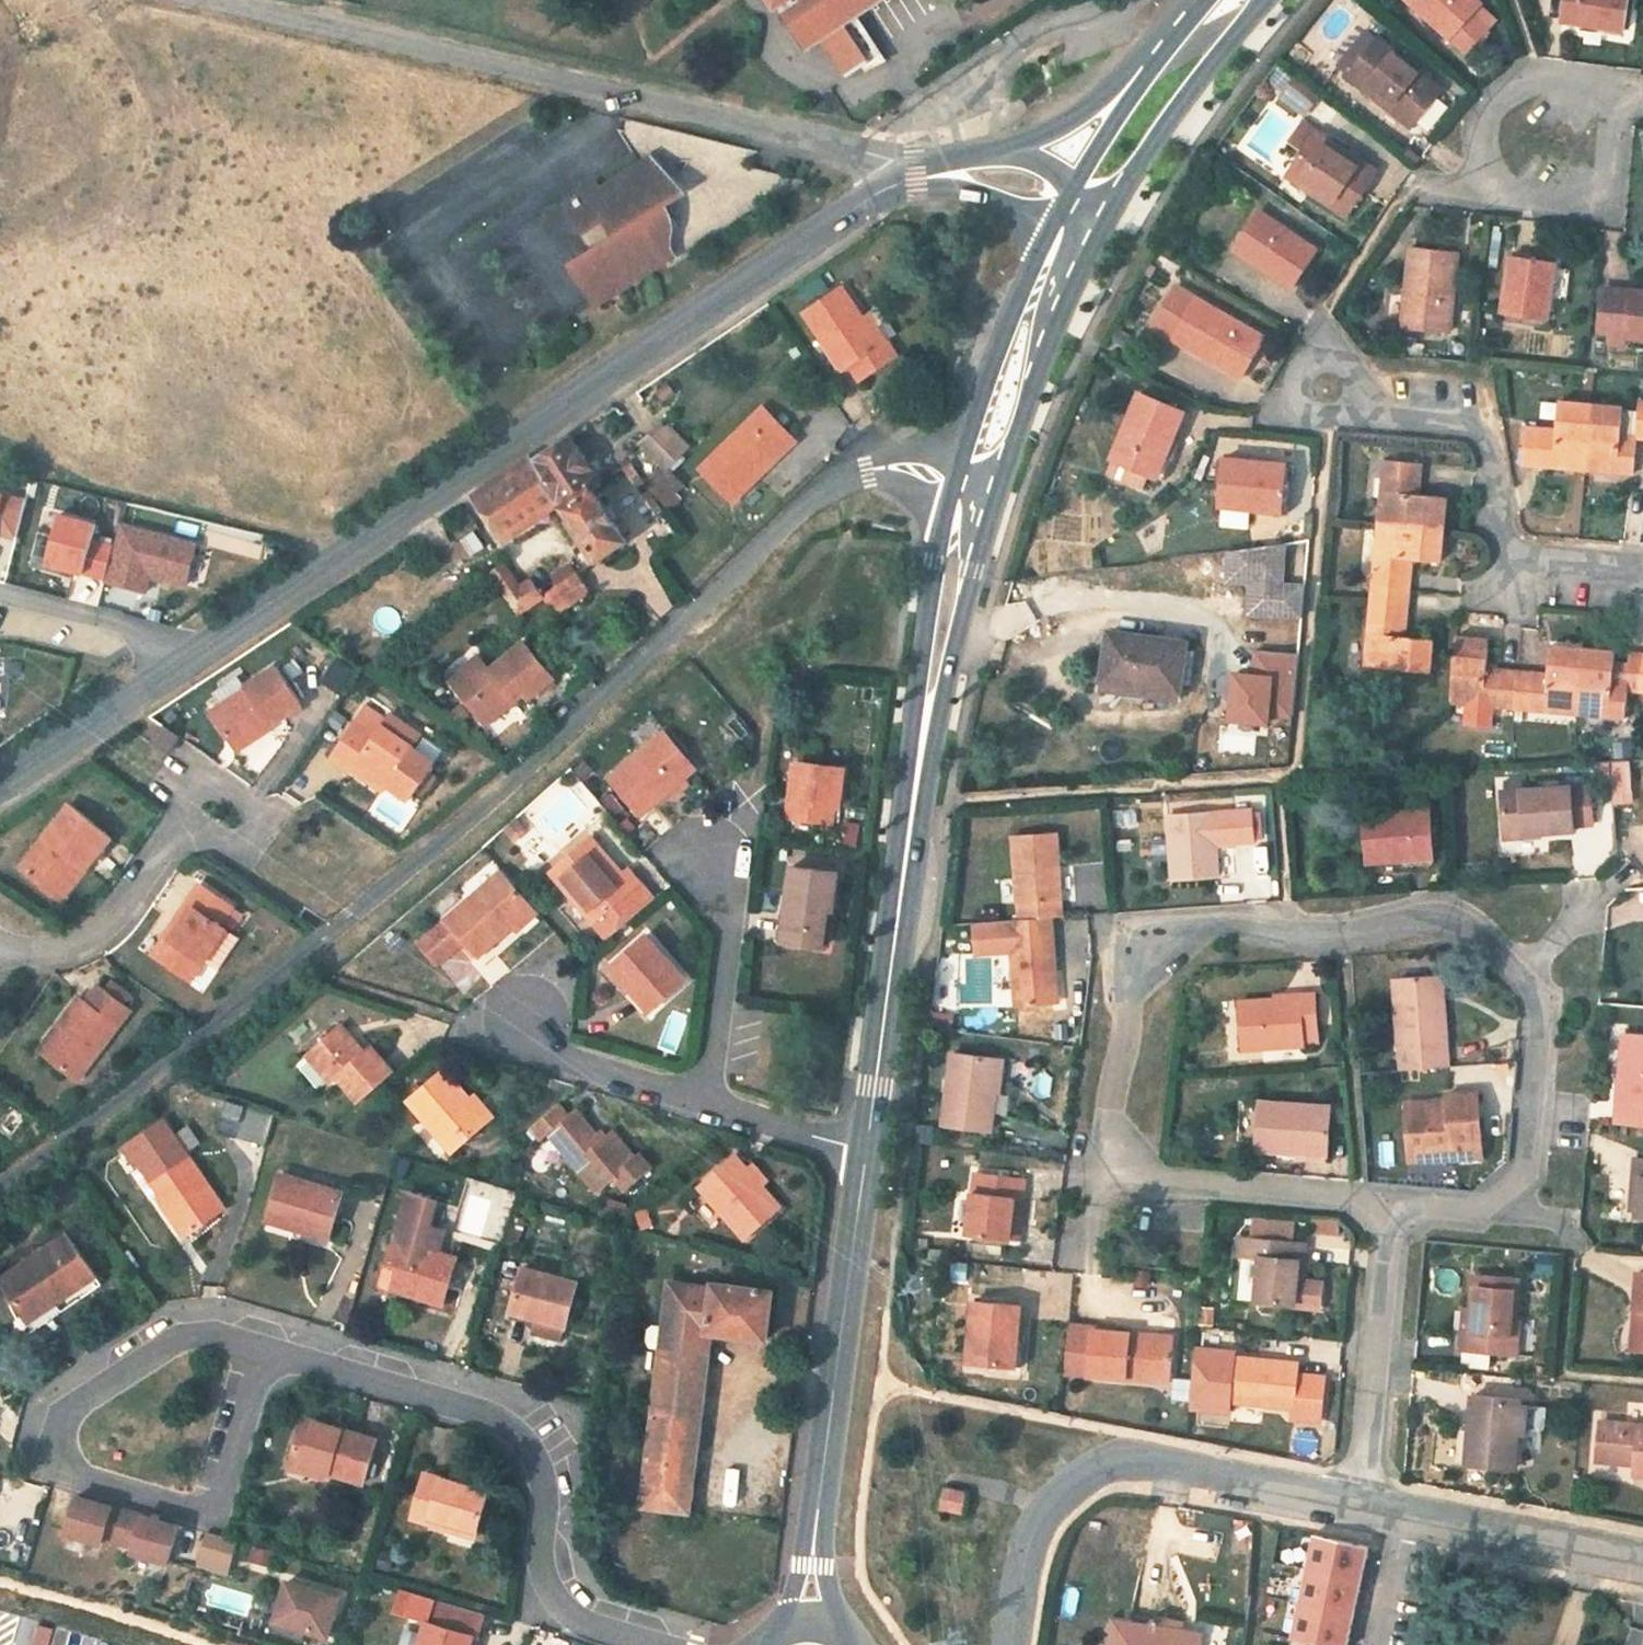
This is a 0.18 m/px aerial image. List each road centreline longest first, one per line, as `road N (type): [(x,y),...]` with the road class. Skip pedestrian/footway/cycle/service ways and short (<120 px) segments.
road 1 (residential): [(0,1183),(465,827),(836,483),(868,470),(917,469),(954,481)]
road 2 (residential): [(1385,1204),(1149,1176),(1124,1151),(1109,1119),(1132,970),(1211,924),(1340,934),(1431,915),(1477,929),(1525,972),(1541,1002),(1530,1159),(1508,1199),(1480,1208)]
road 3 (secondary): [(185,660),(867,197),(916,178)]
road 4 (residential): [(916,178),(889,160),(215,0)]
road 5 (residential): [(655,1644),(574,1621),(548,1590),(540,1550),(547,1500),(531,1450),(490,1414),(265,1352)]
road 6 (secondary): [(810,1631),(867,1149)]
road 7 (residential): [(1012,1644),(1025,1553),(1056,1503),(1107,1472),(1171,1467),(1358,1503)]
road 8 (residential): [(265,1352),(204,1333),(73,1404),(60,1463),(215,1512)]
road 9 (secondary): [(954,481),(903,795),(900,892)]
road 10 (secondary): [(900,892),(920,860),(995,498)]
road 11 (residential): [(1356,388),(1373,401),(1483,421),(1519,556),(1642,569)]
road 12 (residential): [(1631,93),(1541,80),(1504,98),(1485,133),(1486,173),(1521,192),(1586,194),(1615,167)]
road 13 (residential): [(1358,1503),(1385,1204)]
road 14 (residential): [(1358,1503),(1642,1560)]
road 15 (residential): [(0,959),(90,942),(178,824),(215,810)]
road 16 (secondary): [(1049,230),(954,481)]
road 17 (residential): [(709,1104),(734,936),(718,848)]
road 18 (secondary): [(867,1149),(900,892)]
road 19 (secondary): [(995,498),(1083,266)]
road 20 (secondary): [(1121,193),(1199,82),(1272,0)]
road 21 (secondary): [(0,783),(185,660)]
road 22 (residential): [(520,1017),(564,1060),(709,1104)]
road 23 (residential): [(0,602),(185,660)]
road 24 (residential): [(215,1512),(265,1352)]
road 25 (residential): [(709,1104),(867,1149)]
road 26 (secondary): [(1142,66),(1080,118),(1014,150)]
road 27 (secondary): [(916,178),(1049,230)]
road 28 (secondary): [(1142,66),(1078,183)]

